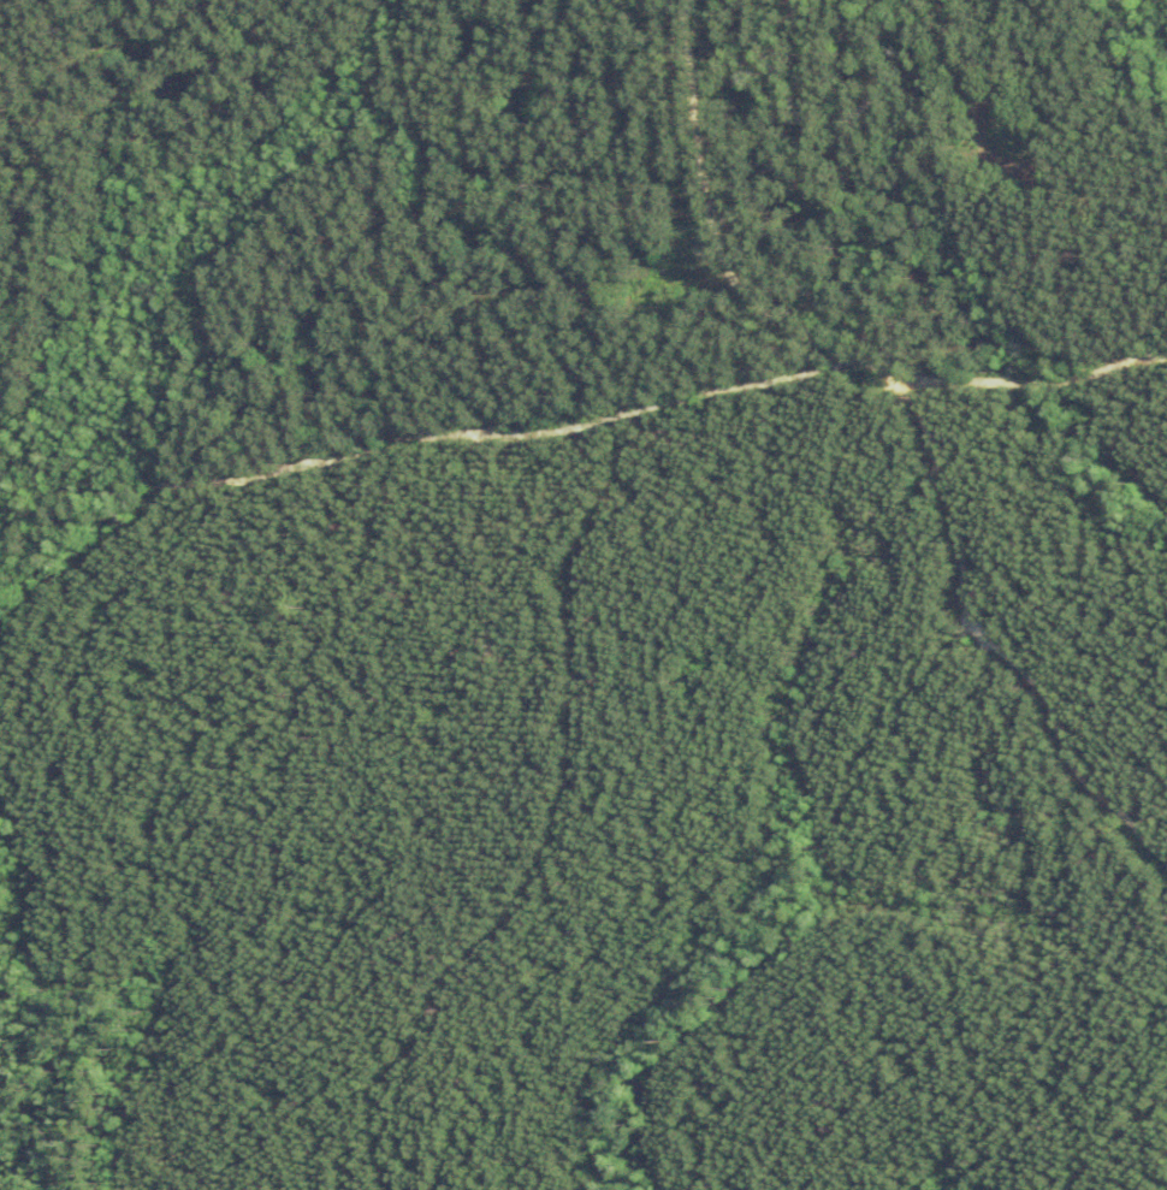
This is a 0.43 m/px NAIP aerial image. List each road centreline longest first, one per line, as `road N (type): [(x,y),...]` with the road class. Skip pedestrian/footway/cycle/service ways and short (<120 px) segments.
road 1 (track): [(677,0),(677,142),(699,221),(733,283),(757,312),(849,347),(904,392),(952,539),(950,605),(1036,700),(1085,780),(1166,865)]

